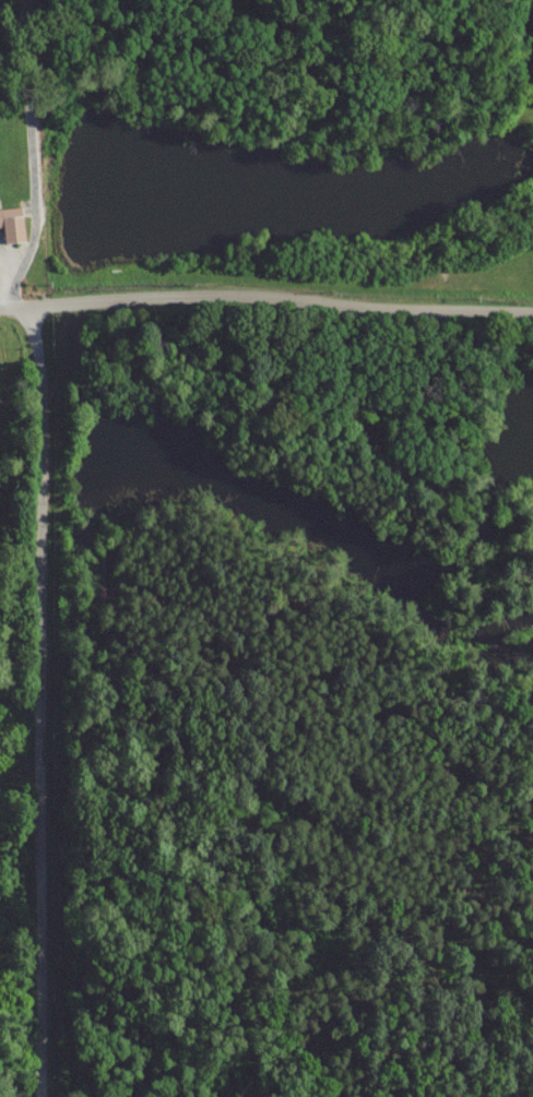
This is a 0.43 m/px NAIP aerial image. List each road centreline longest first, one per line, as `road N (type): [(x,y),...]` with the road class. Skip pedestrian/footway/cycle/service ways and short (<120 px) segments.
road 1 (residential): [(41,1096),(45,442),(33,314)]
road 2 (residential): [(0,317),(213,302),(532,314)]

